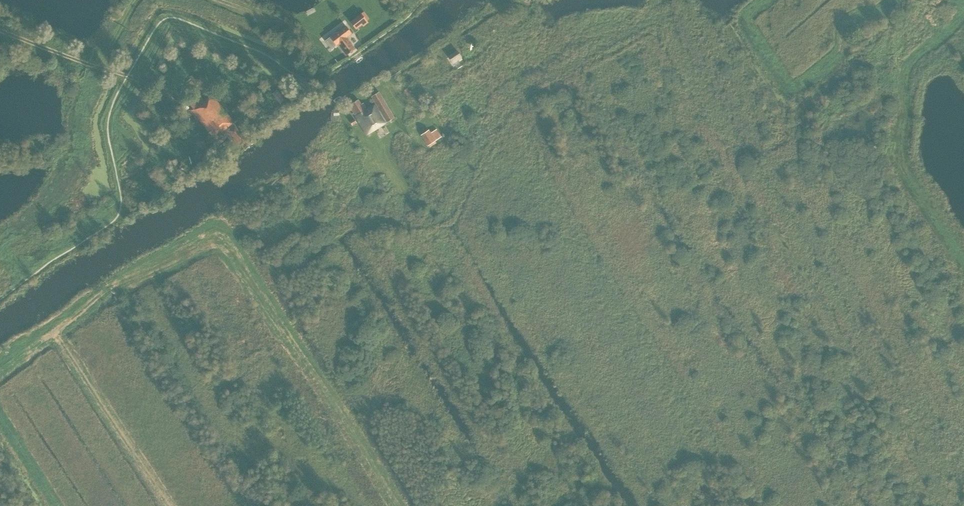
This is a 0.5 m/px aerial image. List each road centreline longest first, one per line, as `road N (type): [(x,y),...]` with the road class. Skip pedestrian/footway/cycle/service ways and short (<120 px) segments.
road 1 (track): [(137,0),(96,66),(171,91)]

